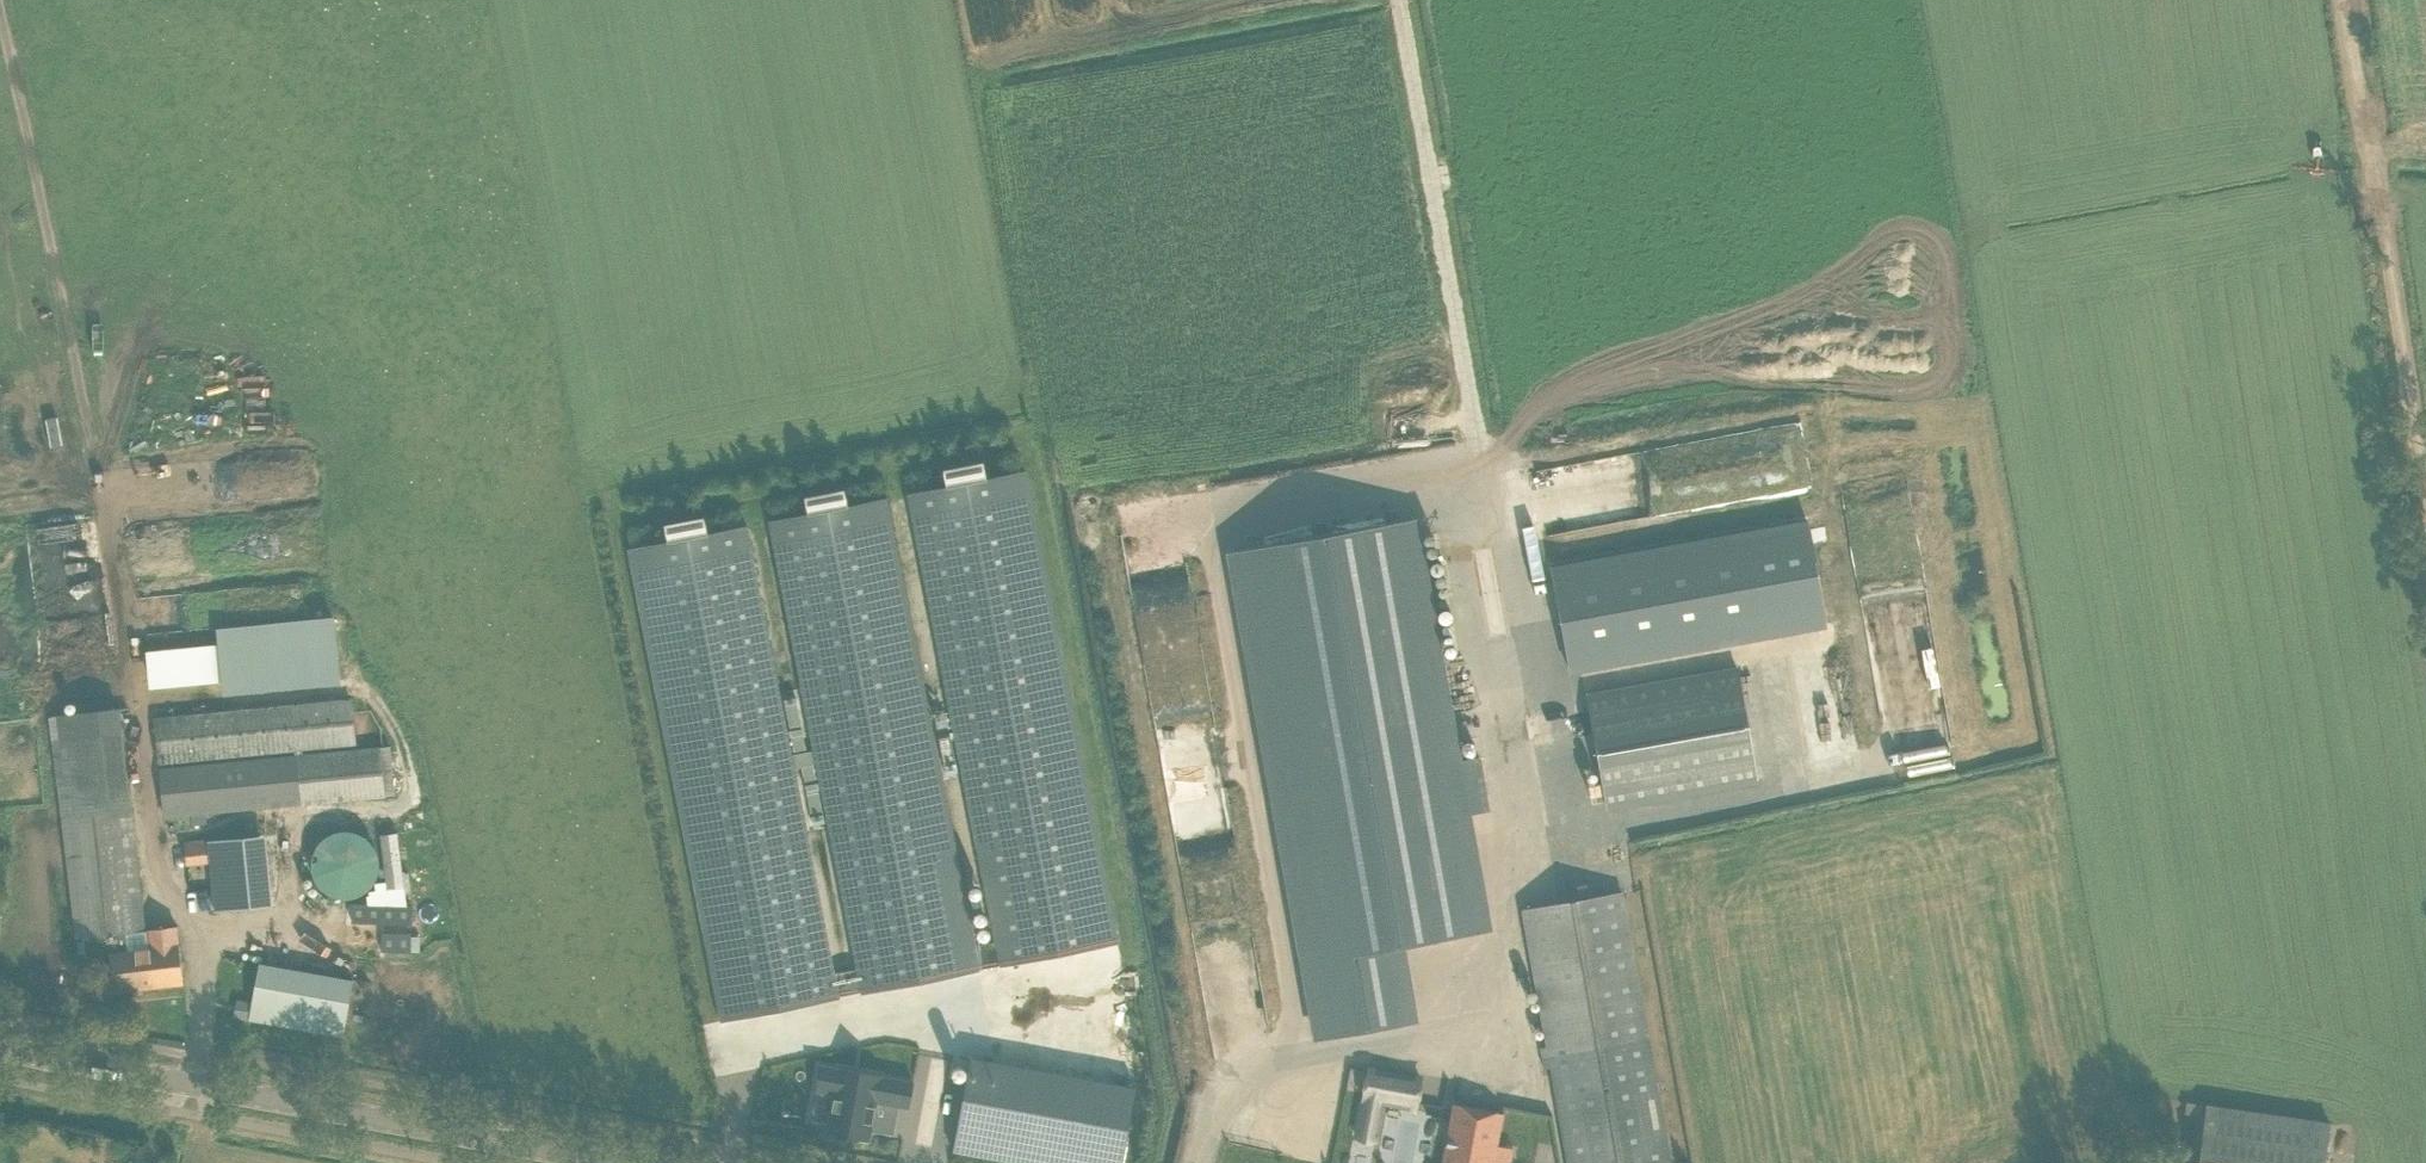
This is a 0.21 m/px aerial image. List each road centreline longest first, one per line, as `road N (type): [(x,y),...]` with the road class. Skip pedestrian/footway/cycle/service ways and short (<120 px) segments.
road 1 (tertiary): [(623,1162),(0,1049)]
road 2 (track): [(2343,0),(2425,536)]

